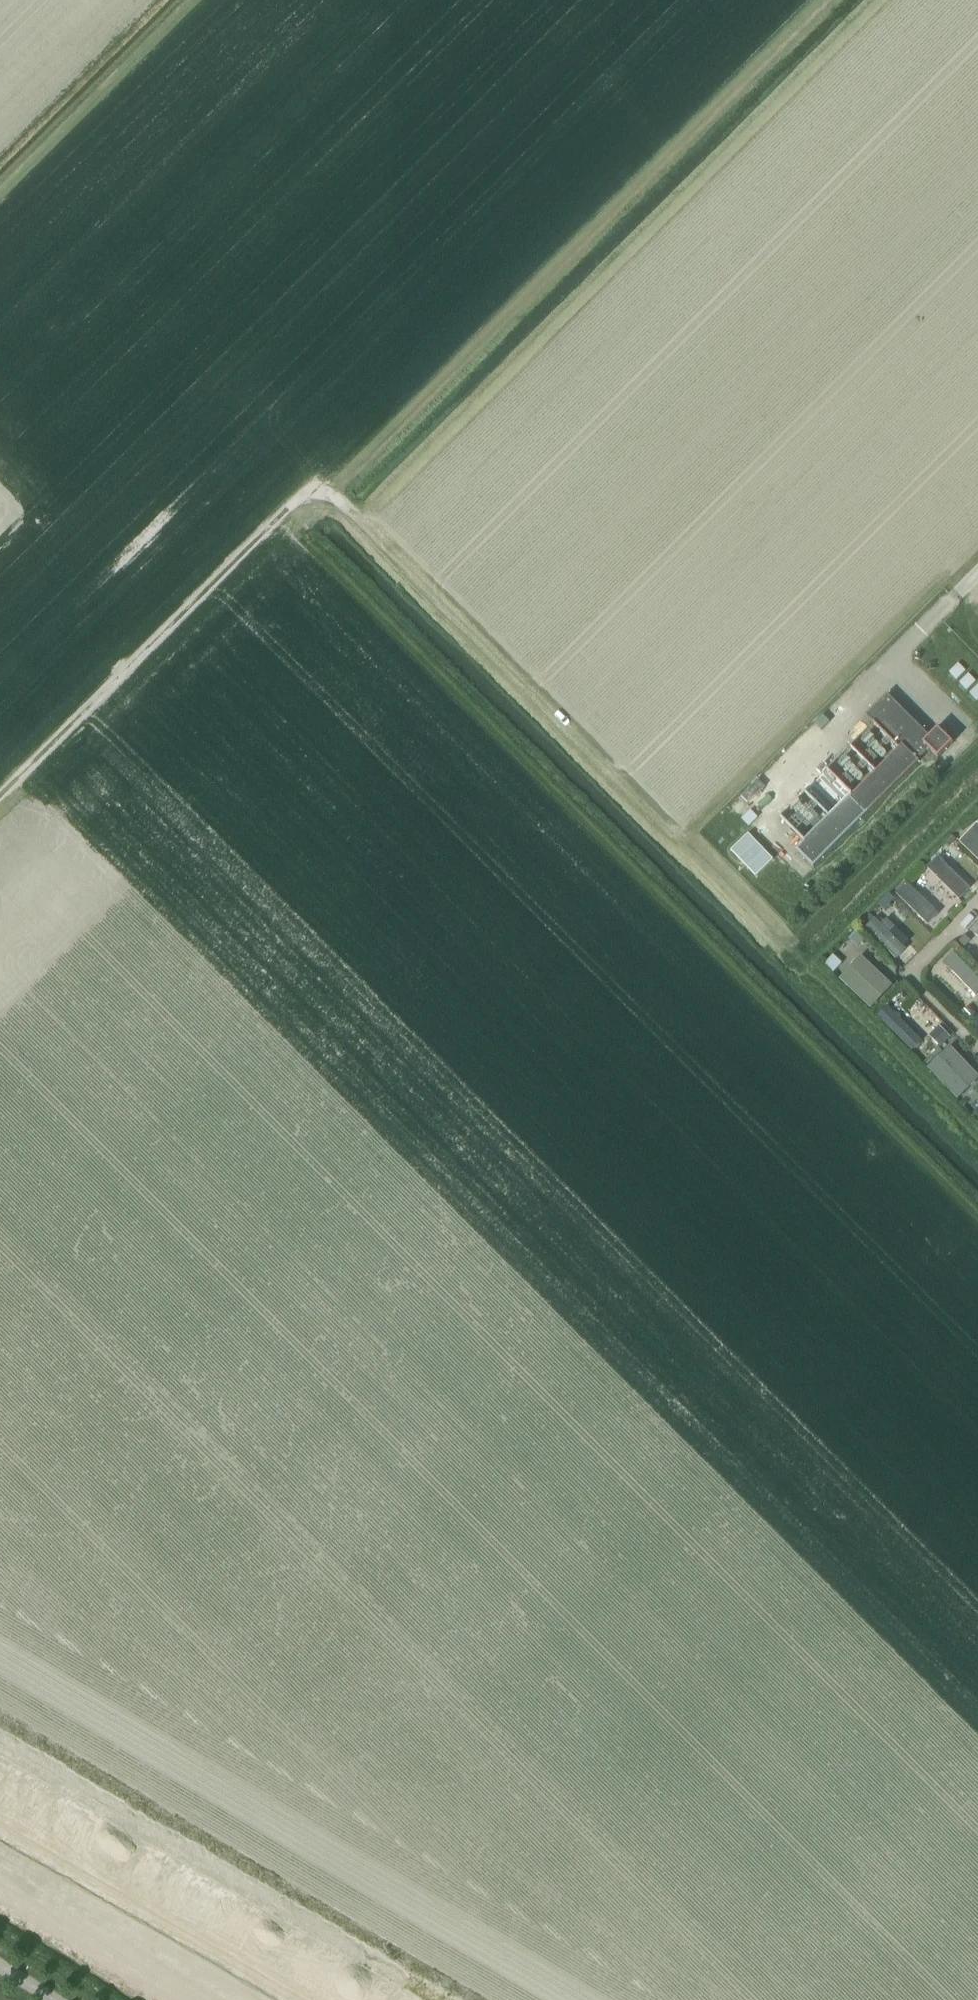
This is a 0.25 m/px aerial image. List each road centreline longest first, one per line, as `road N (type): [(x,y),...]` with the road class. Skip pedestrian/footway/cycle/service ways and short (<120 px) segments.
road 1 (track): [(0,793),(314,487),(346,507)]

